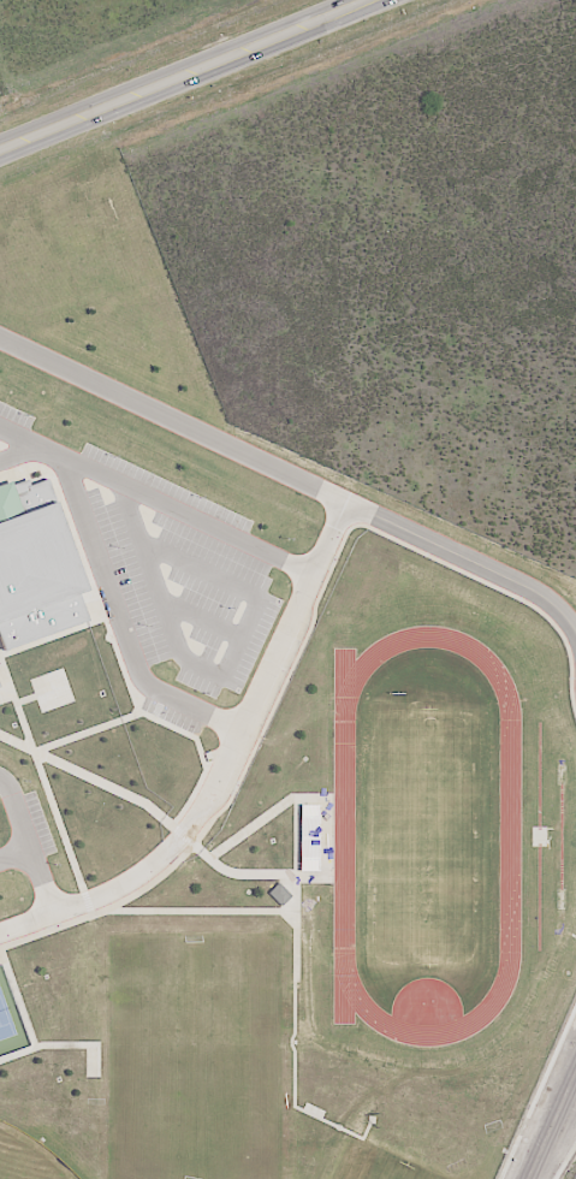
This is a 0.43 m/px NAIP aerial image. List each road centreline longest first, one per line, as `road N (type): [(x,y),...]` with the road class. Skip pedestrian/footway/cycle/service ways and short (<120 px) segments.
road 1 (primary): [(372,0),(0,151)]

